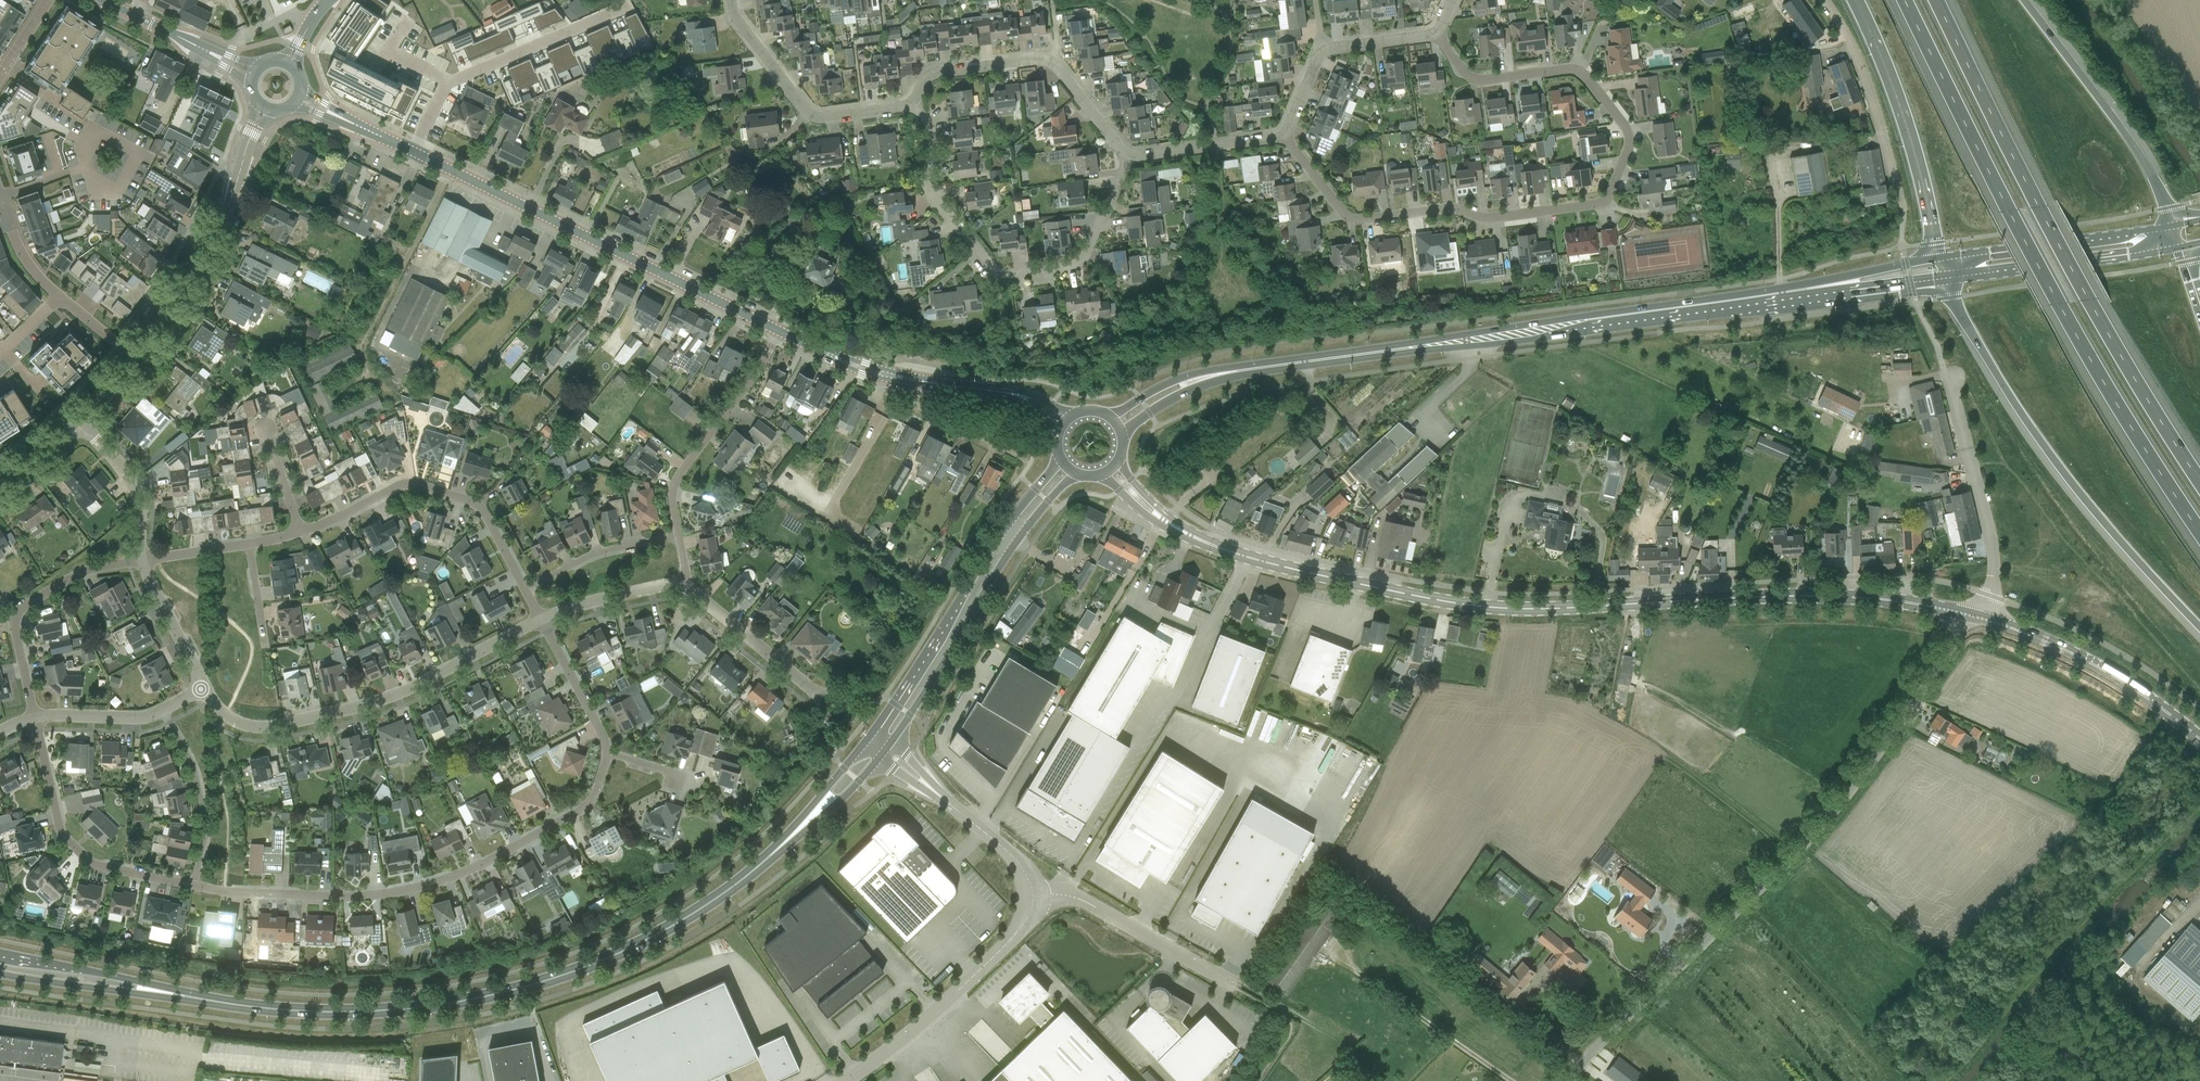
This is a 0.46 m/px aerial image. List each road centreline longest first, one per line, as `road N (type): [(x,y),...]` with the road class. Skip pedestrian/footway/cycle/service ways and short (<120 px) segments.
road 1 (tertiary): [(1971,616),(1848,597),(1477,607),(1240,556),(1169,523)]
road 2 (secondary): [(155,991),(329,1012),(437,1005),(510,991),(668,929),(739,882),(801,826)]
road 3 (residential): [(1283,134),(1351,222),(1459,209),(1490,220),(1607,203),(1629,132),(1576,69),(1475,80),(1437,33)]
road 4 (unclassified): [(1574,1080),(1842,804),(1971,616)]
road 5 (motorway): [(1907,0),(2058,304),(2199,534)]
road 6 (secondary): [(1235,371),(1827,290)]
road 7 (motorway): [(2199,484),(2063,253),(1934,0)]
road 8 (residential): [(611,753),(597,800),(459,874),(397,893),(346,897),(194,886)]
road 9 (motorway): [(1947,282),(2020,412),(2075,487),(2199,628)]
road 10 (secondary): [(784,333),(413,153)]
road 11 (residential): [(1125,164),(1073,268),(1006,276),(987,269),(928,190),(927,136),(910,109)]
road 12 (residential): [(541,620),(399,699),(267,727),(226,715),(205,688)]
road 13 (secondary): [(1059,454),(869,737)]
road 14 (secondary): [(889,743),(1024,528),(1071,470)]
road 15 (residential): [(541,620),(479,505),(407,482),(301,533)]
road 16 (residential): [(693,587),(682,482),(784,333)]
road 17 (residential): [(1125,164),(1057,64),(935,75),(910,109)]
road 18 (residential): [(137,358),(218,228),(266,108)]
road 19 (motorway): [(1860,0),(1915,138),(1942,259)]
road 20 (motorway): [(2170,227),(2146,164),(2024,0)]
road 21 (residential): [(194,886),(92,864),(61,832),(34,718)]
road 22 (unclassified): [(850,1080),(925,1022),(1024,926),(1033,896)]
road 23 (tertiary): [(2199,741),(2075,655),(1971,616)]
road 24 (unclassified): [(1971,616),(1995,571),(1943,367)]
road 25 (residential): [(34,718),(13,622),(17,611),(83,571),(142,561)]
road 26 (residential): [(910,109),(832,117),(812,110),(734,16),(732,0)]
road 27 (secondary): [(1947,282),(2176,248)]
road 28 (secondary): [(2170,227),(1942,259)]
road 29 (residential): [(1902,213),(1879,121),(1827,0)]
road 30 (unclassified): [(1234,984),(1082,900),(1033,896)]
road 31 (residential): [(448,83),(631,7)]
road 32 (residential): [(194,886),(202,784),(162,712)]
road 33 (tertiary): [(253,75),(103,0)]
road 34 (residential): [(1125,164),(1283,134)]
road 35 (secondary): [(155,991),(0,953)]
road 36 (residential): [(142,561),(140,505),(130,478),(80,423)]
road 37 (unclassified): [(1033,896),(1013,857),(926,784)]
road 38 (residential): [(693,587),(597,601),(541,620)]
road 39 (secondary): [(0,974),(155,991)]
road 40 (residential): [(811,687),(693,587)]
road 41 (residential): [(541,620),(604,722),(611,753)]
road 42 (secondary): [(918,380),(859,367),(784,333)]
road 43 (residential): [(205,688),(142,561)]
road 44 (residential): [(1021,458),(925,407),(914,396),(918,380)]
road 45 (secondary): [(1235,371),(1166,384),(1109,419)]
road 46 (secondary): [(1120,433),(1235,371)]
road 47 (residential): [(34,718),(162,712)]
road 48 (secondary): [(413,153),(299,97)]
road 49 (secondary): [(1942,259),(1852,275),(1827,290)]
road 50 (secondary): [(1827,290),(1947,282)]

